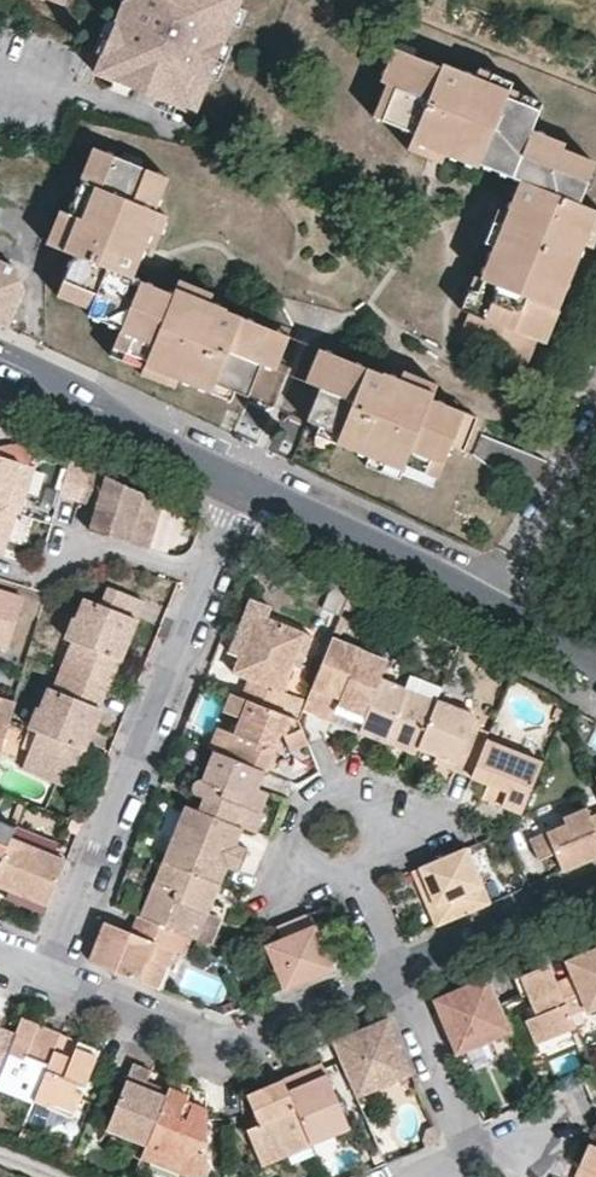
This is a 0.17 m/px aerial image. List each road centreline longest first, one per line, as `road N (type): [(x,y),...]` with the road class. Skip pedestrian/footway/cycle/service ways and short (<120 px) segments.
road 1 (residential): [(245,485),(45,974)]
road 2 (residential): [(245,485),(595,662)]
road 3 (residential): [(45,974),(221,1041),(396,969)]
road 4 (residential): [(0,375),(245,485)]
road 5 (residential): [(354,871),(376,848),(376,816),(353,794),(321,795),(298,818),(299,850),(308,863),(338,875)]
road 6 (residential): [(396,969),(595,887)]
road 7 (residential): [(471,1151),(396,969)]

